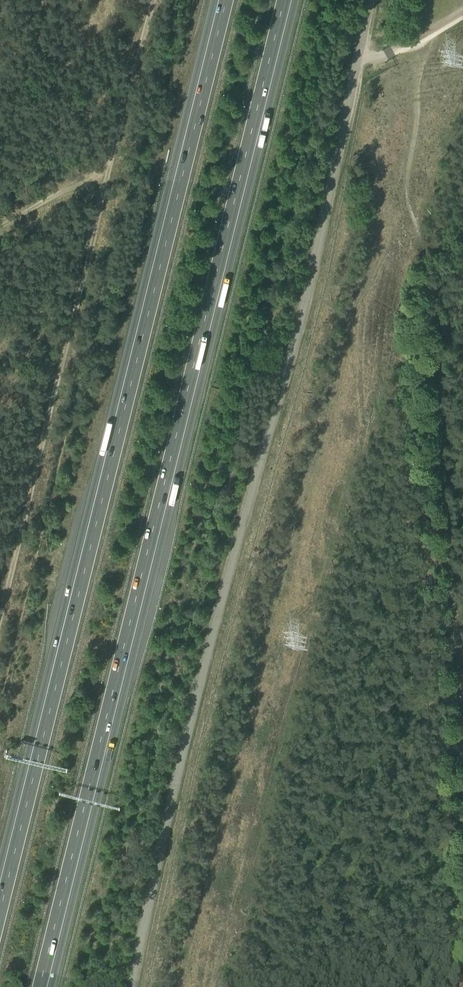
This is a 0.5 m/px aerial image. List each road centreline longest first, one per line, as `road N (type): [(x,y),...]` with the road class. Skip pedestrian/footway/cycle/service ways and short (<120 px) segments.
road 1 (motorway): [(40,986),(284,0)]
road 2 (unclassified): [(131,986),(210,641),(308,289),(369,0)]
road 3 (motorway): [(226,0),(0,910)]

